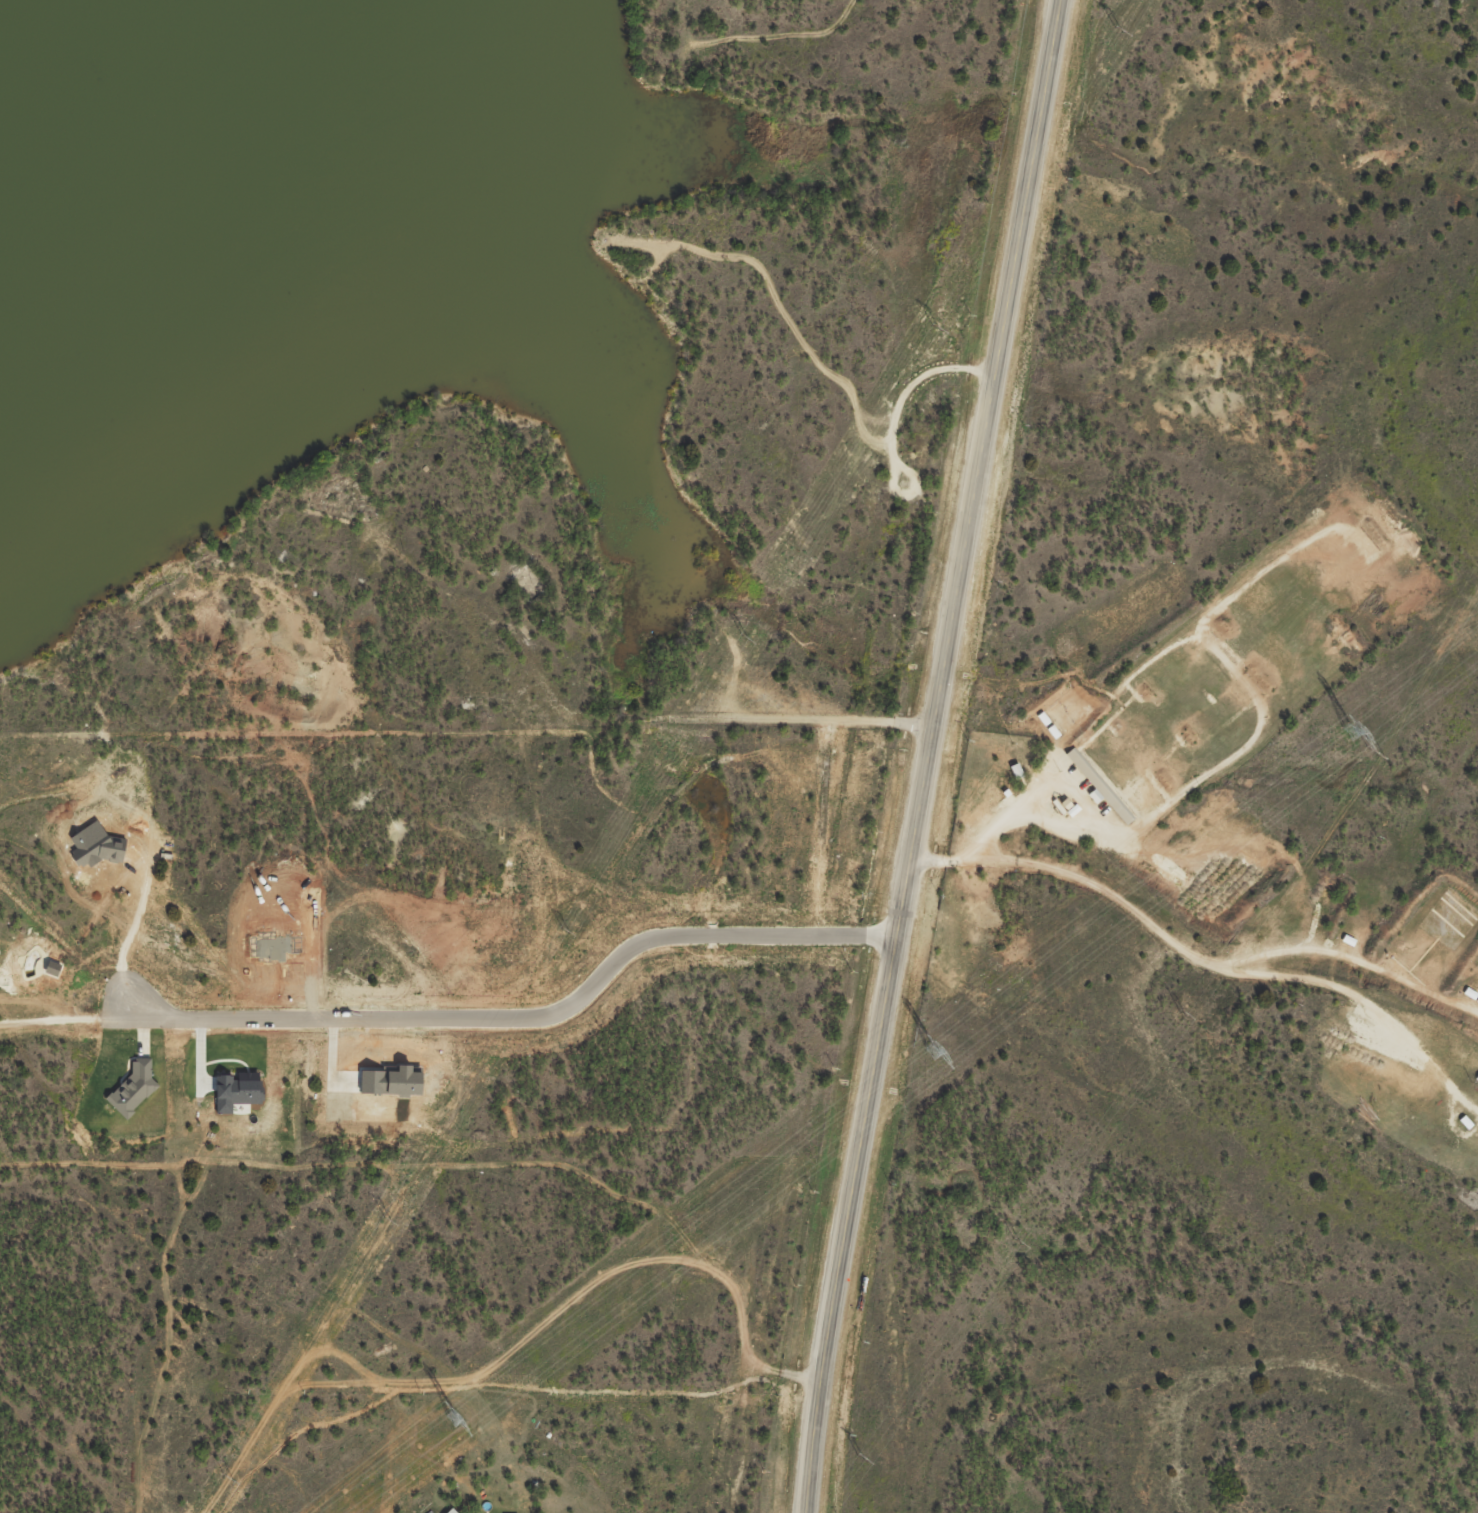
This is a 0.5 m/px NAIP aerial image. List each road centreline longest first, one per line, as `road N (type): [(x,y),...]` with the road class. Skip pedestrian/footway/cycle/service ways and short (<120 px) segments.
road 1 (tertiary): [(1060,0),(894,937),(806,1512)]
road 2 (residential): [(894,937),(649,942),(566,1011),(533,1020),(166,1017),(129,996)]

